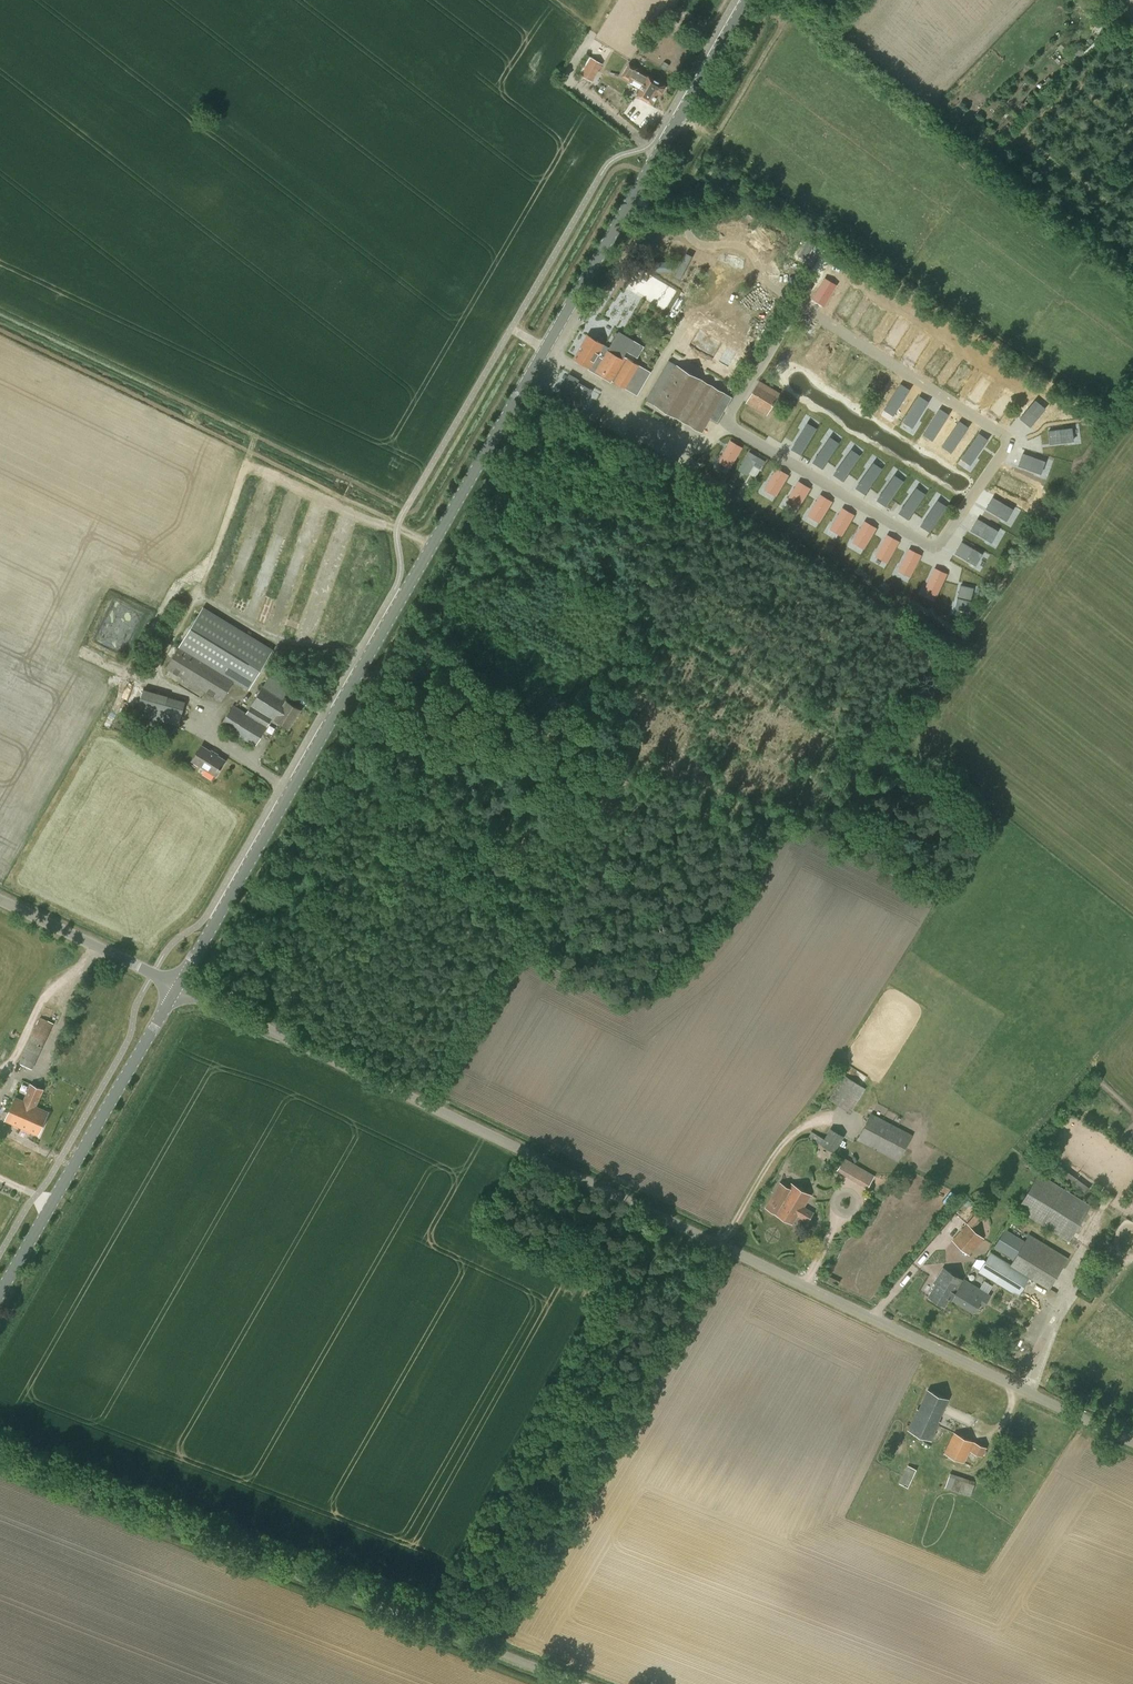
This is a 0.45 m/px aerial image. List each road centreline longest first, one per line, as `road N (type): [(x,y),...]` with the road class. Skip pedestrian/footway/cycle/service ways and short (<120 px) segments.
road 1 (secondary): [(179,986),(747,0)]
road 2 (tertiary): [(1132,1442),(179,986)]
road 3 (track): [(580,1683),(0,1459)]
road 4 (secondary): [(0,1292),(179,986)]
road 5 (track): [(433,544),(245,464)]
road 6 (unclassified): [(179,986),(0,900)]
road 7 (track): [(255,431),(200,600)]
road 8 (track): [(349,511),(304,645)]

